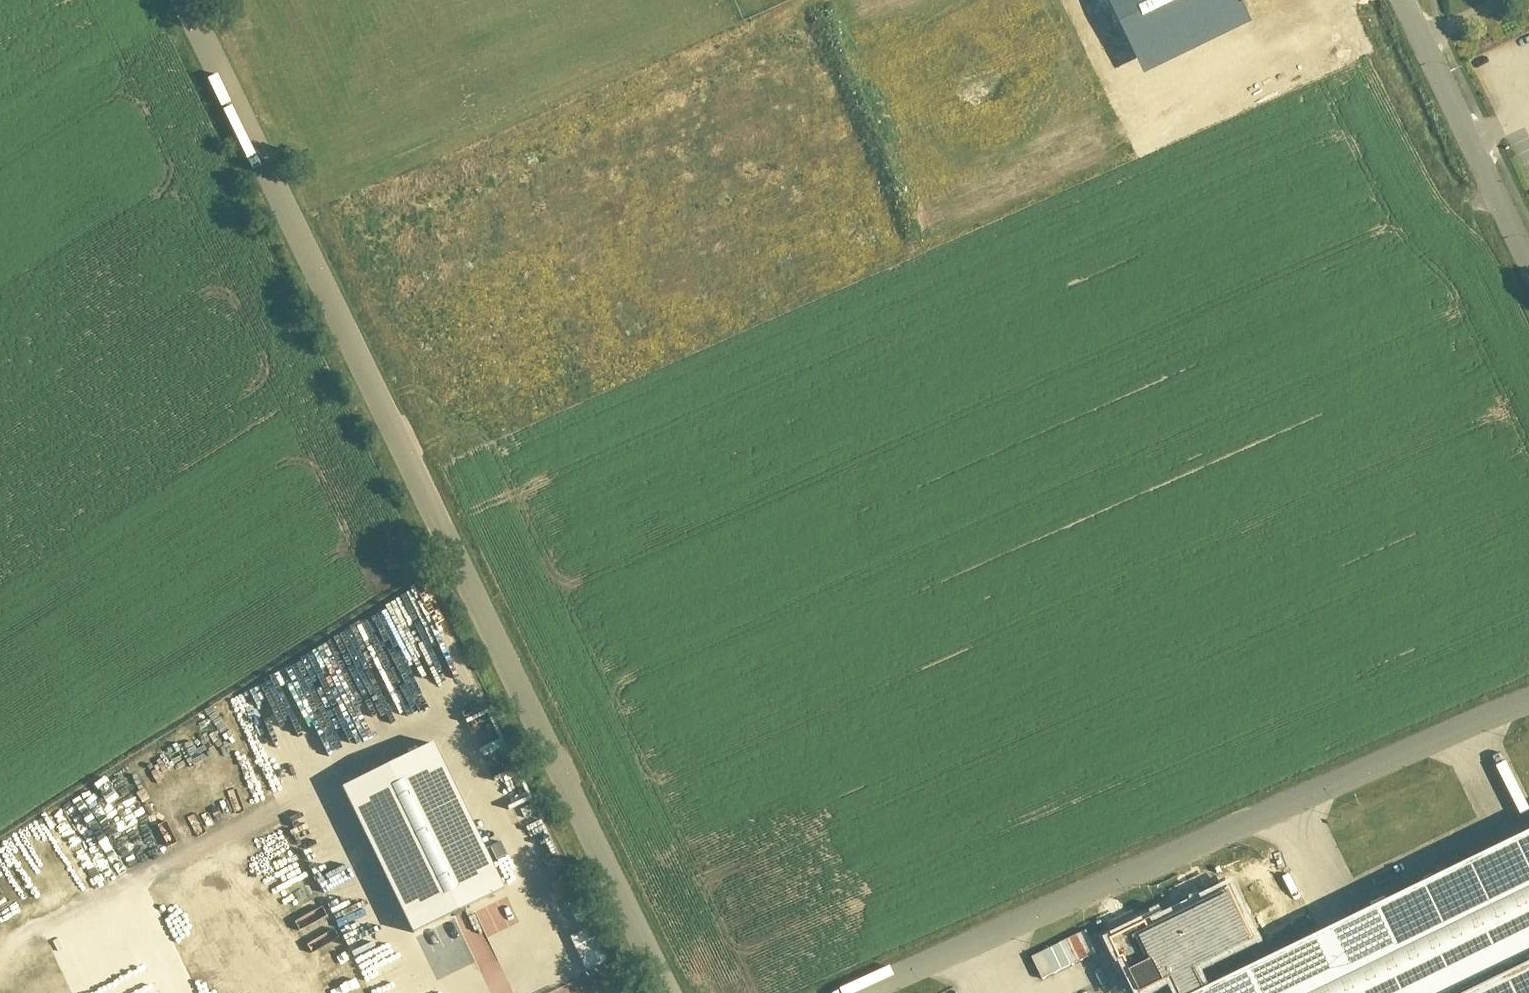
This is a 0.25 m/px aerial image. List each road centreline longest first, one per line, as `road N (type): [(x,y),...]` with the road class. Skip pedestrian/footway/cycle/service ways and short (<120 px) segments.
road 1 (unclassified): [(185,0),(668,992)]
road 2 (unclassified): [(870,992),(1528,708)]
road 3 (unclassified): [(1528,260),(1402,0)]

